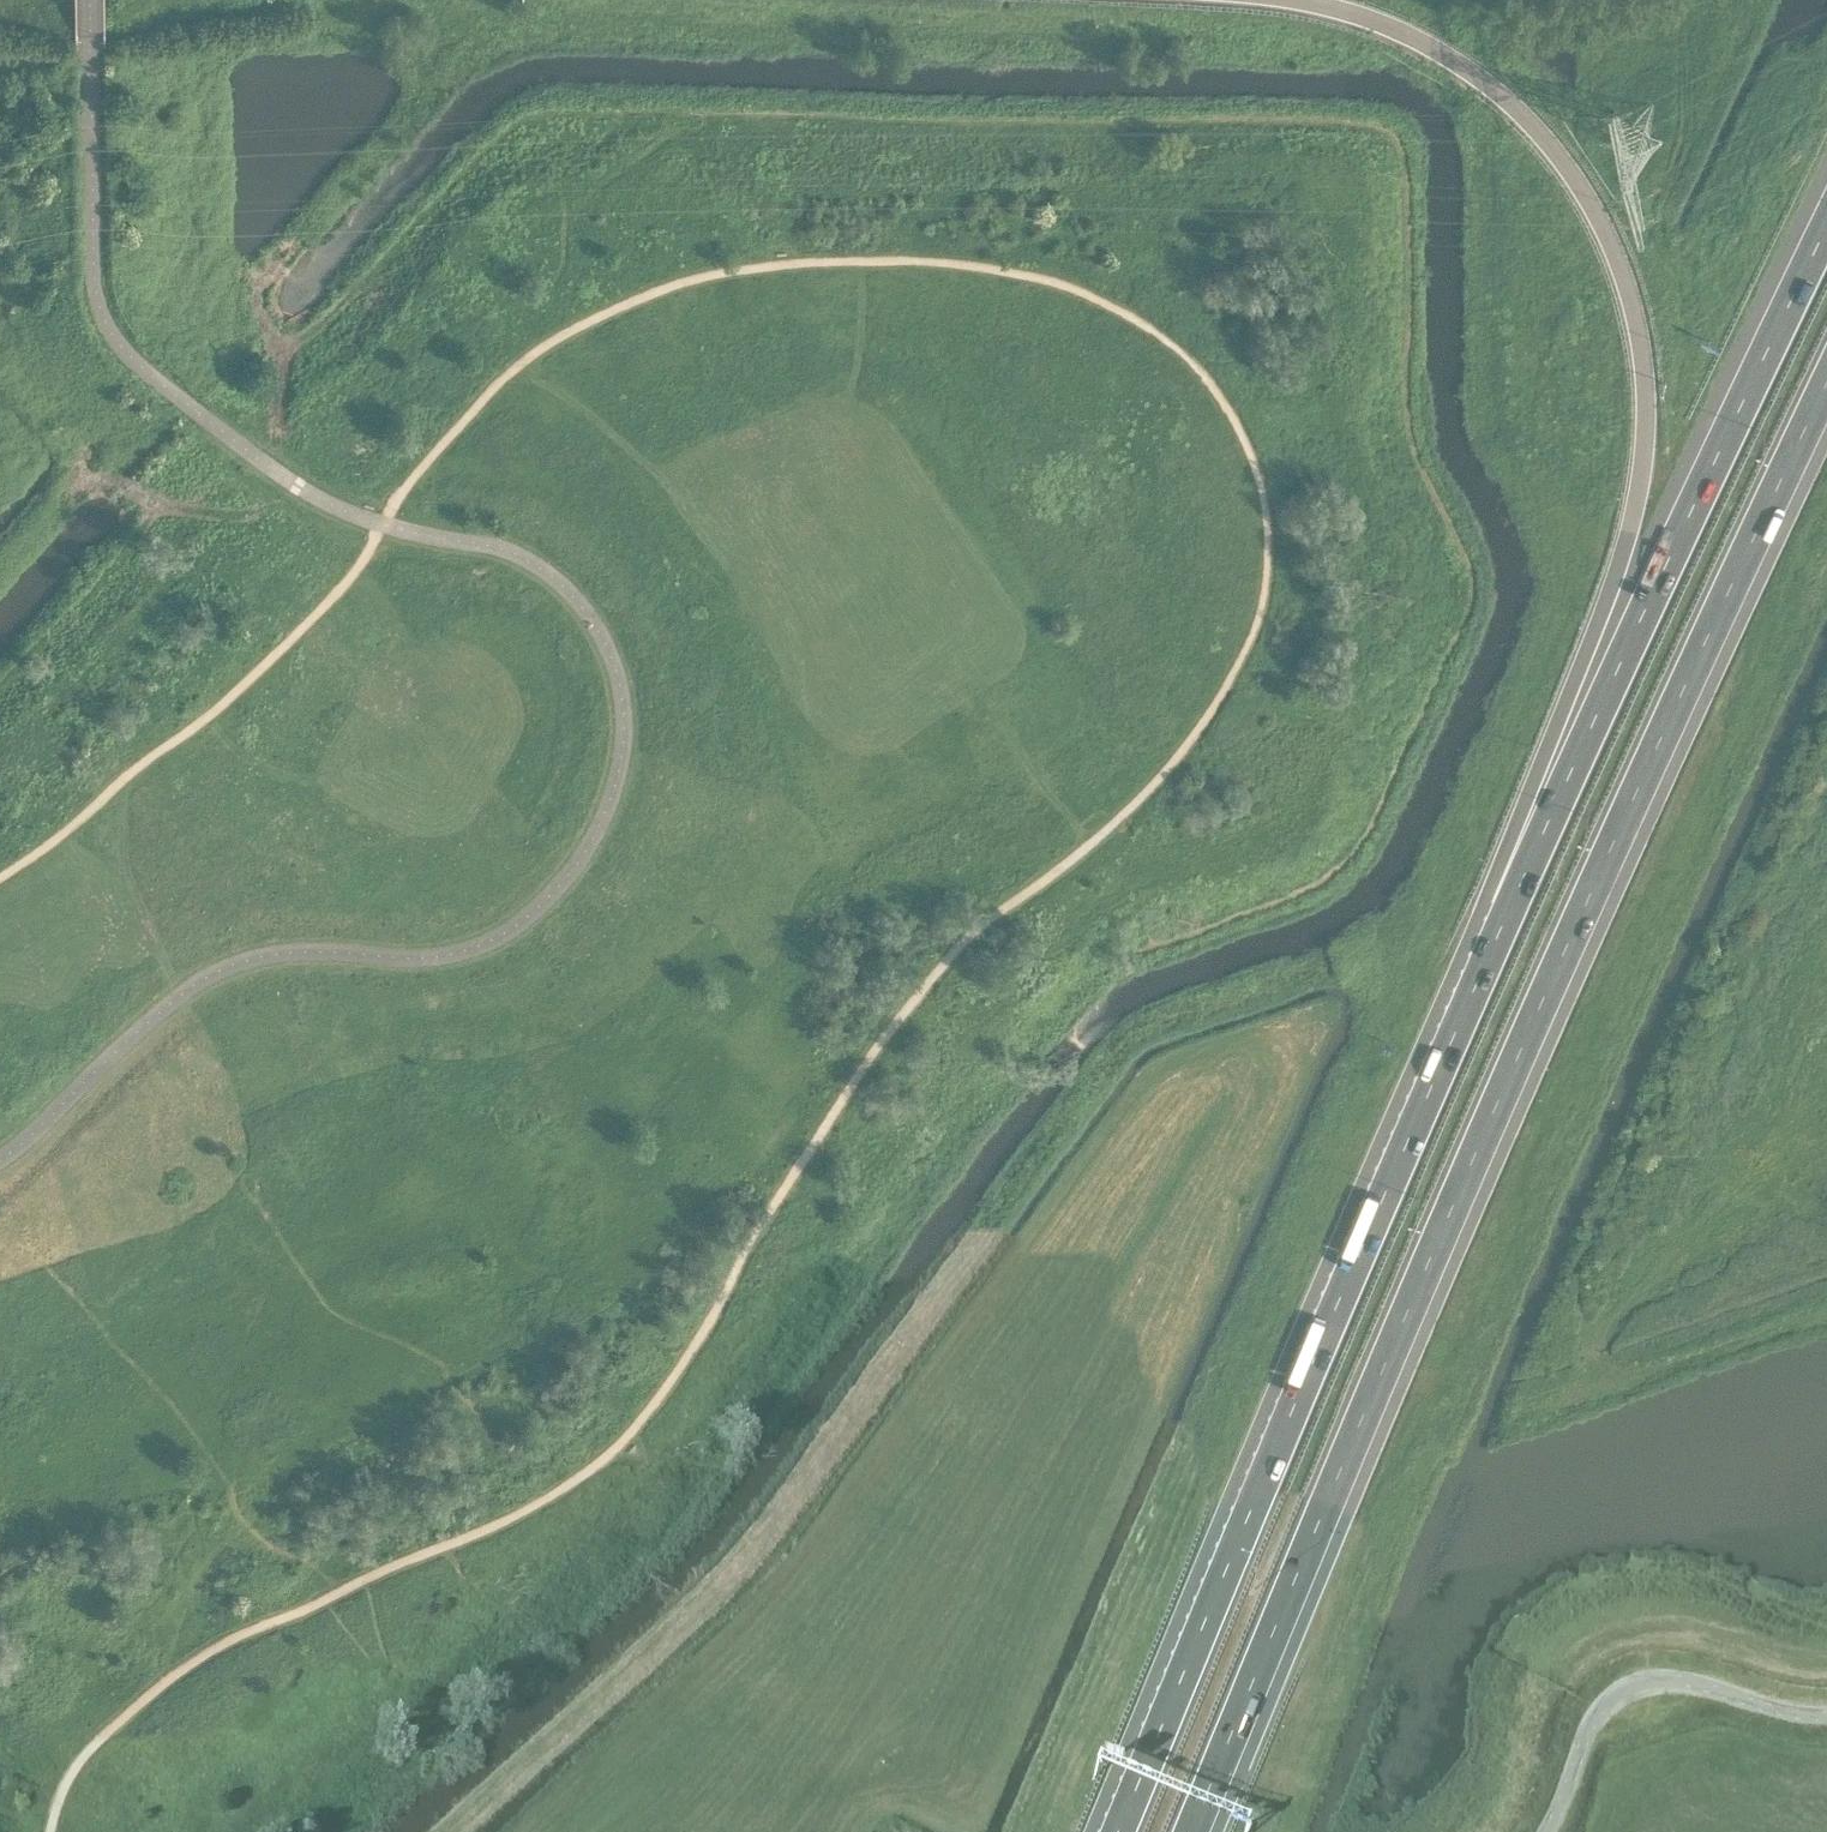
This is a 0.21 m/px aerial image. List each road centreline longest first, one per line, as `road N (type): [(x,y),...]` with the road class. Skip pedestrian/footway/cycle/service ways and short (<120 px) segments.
road 1 (motorway): [(1206,1831),(1435,1260),(1826,393)]
road 2 (motorway): [(1293,0),(1401,30),(1457,60),(1526,115),(1574,173),(1610,237),(1646,358),(1638,503),(1507,911)]
road 3 (motorway): [(1507,911),(1110,1831)]
road 4 (motorway): [(1826,225),(1507,911)]
road 5 (unclassified): [(1549,1831),(1597,1712),(1621,1687),(1671,1681),(1826,1715)]

